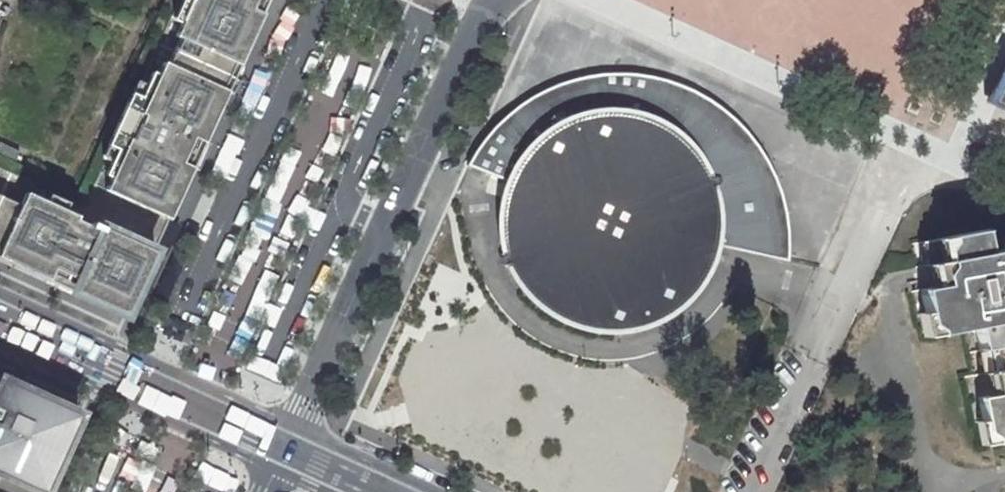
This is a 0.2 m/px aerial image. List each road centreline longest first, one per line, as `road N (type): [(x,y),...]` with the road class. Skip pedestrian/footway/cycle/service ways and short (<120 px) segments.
road 1 (unclassified): [(297,423),(493,0)]
road 2 (tertiary): [(445,491),(297,423)]

